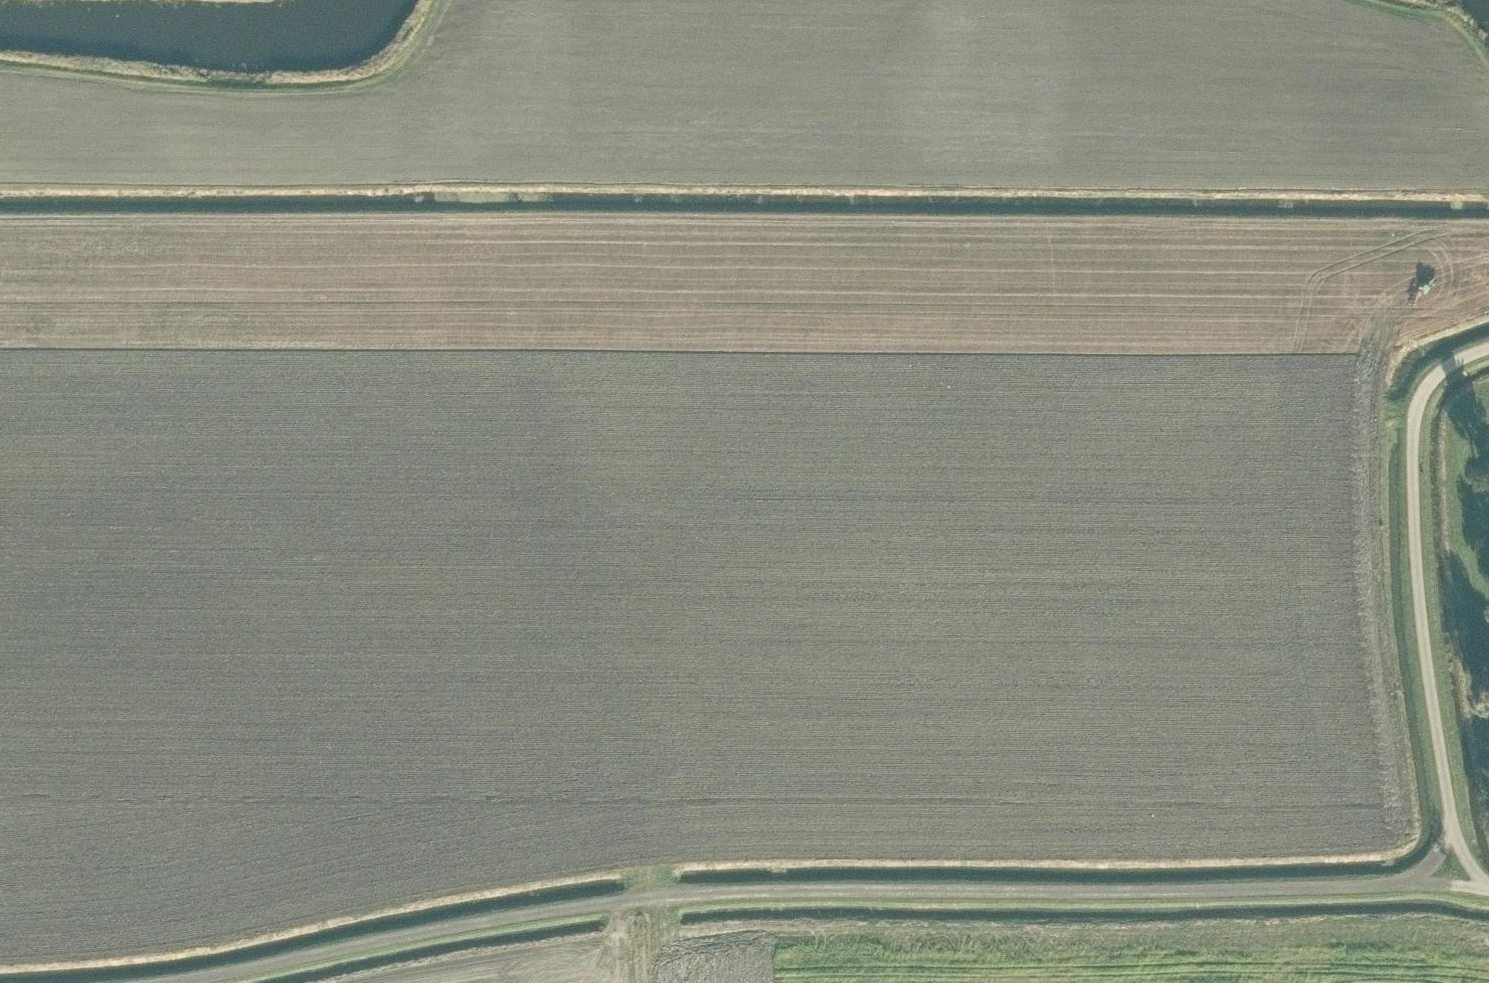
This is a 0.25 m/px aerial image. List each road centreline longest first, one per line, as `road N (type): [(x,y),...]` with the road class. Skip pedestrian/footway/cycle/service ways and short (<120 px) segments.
road 1 (unclassified): [(1403,883),(653,895),(152,982)]
road 2 (unclassified): [(1451,831),(1423,633),(1413,438),(1429,380),(1488,347)]

